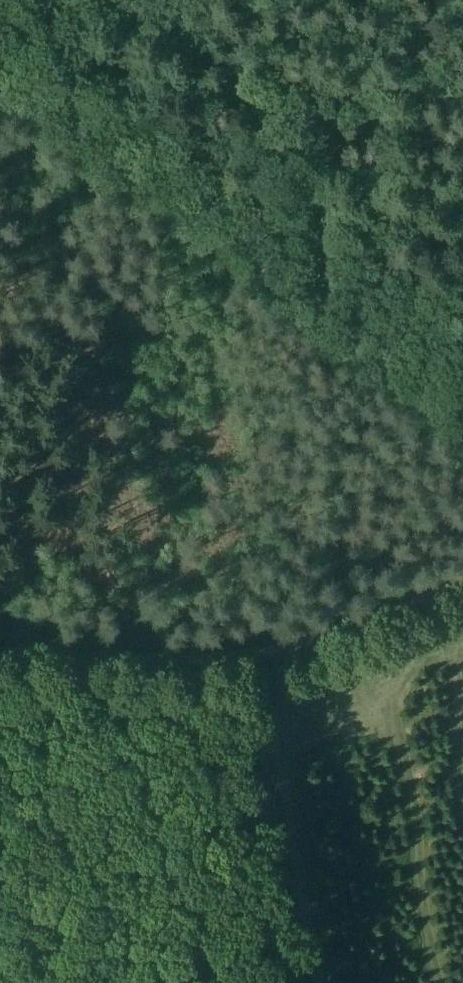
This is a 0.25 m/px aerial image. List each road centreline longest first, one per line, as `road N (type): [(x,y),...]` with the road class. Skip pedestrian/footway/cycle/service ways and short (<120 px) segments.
road 1 (track): [(462,583),(314,643),(253,658),(0,658)]

